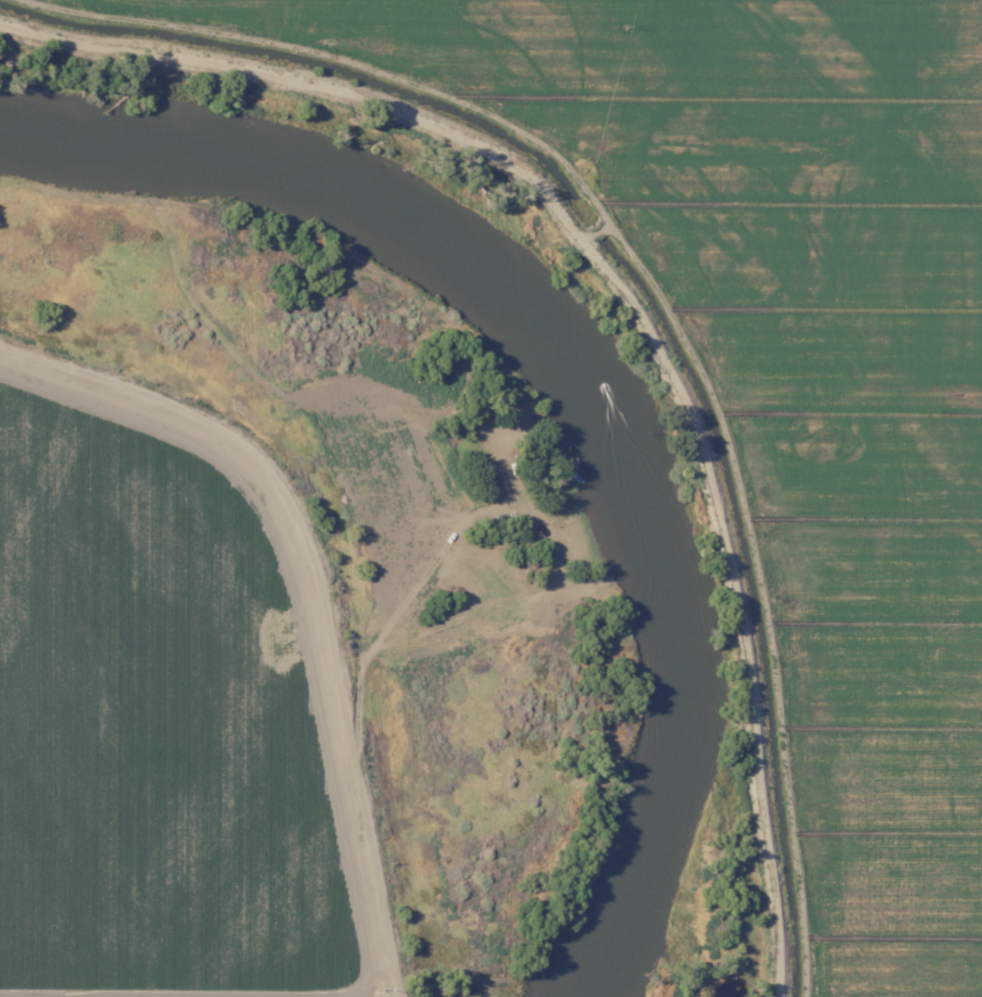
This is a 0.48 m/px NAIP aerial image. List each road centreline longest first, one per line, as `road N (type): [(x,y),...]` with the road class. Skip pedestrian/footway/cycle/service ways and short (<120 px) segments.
road 1 (track): [(981,195),(927,194),(911,178),(906,0)]

